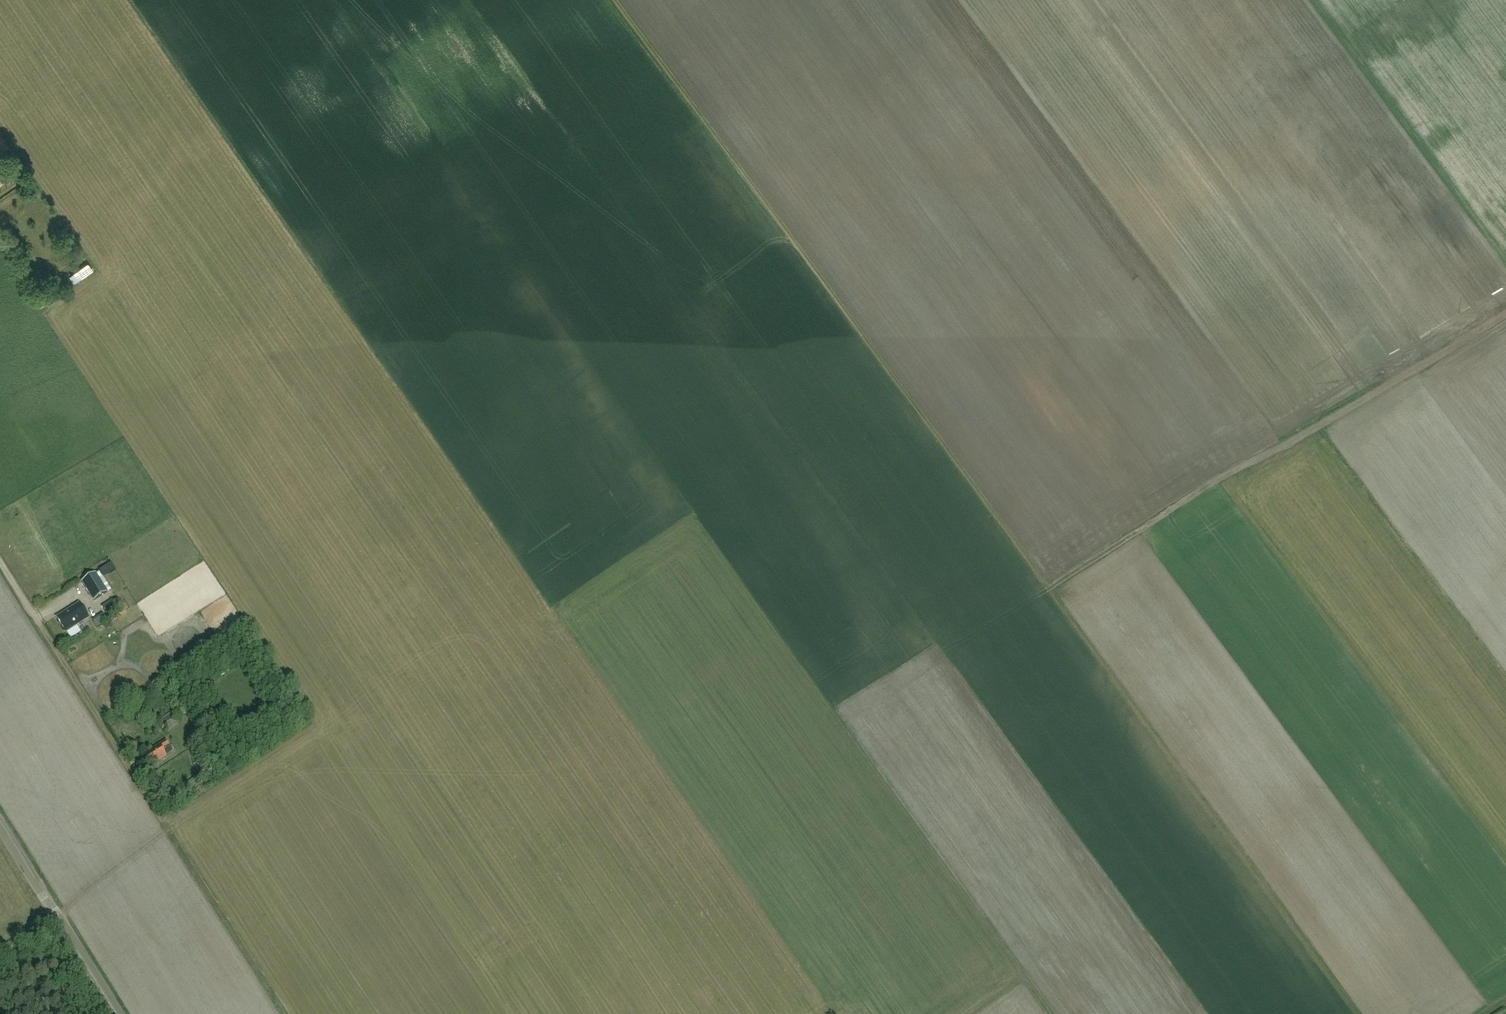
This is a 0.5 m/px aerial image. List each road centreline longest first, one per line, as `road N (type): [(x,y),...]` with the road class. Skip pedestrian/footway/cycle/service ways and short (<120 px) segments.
road 1 (unclassified): [(0,827),(117,1013)]
road 2 (track): [(615,0),(710,129)]

